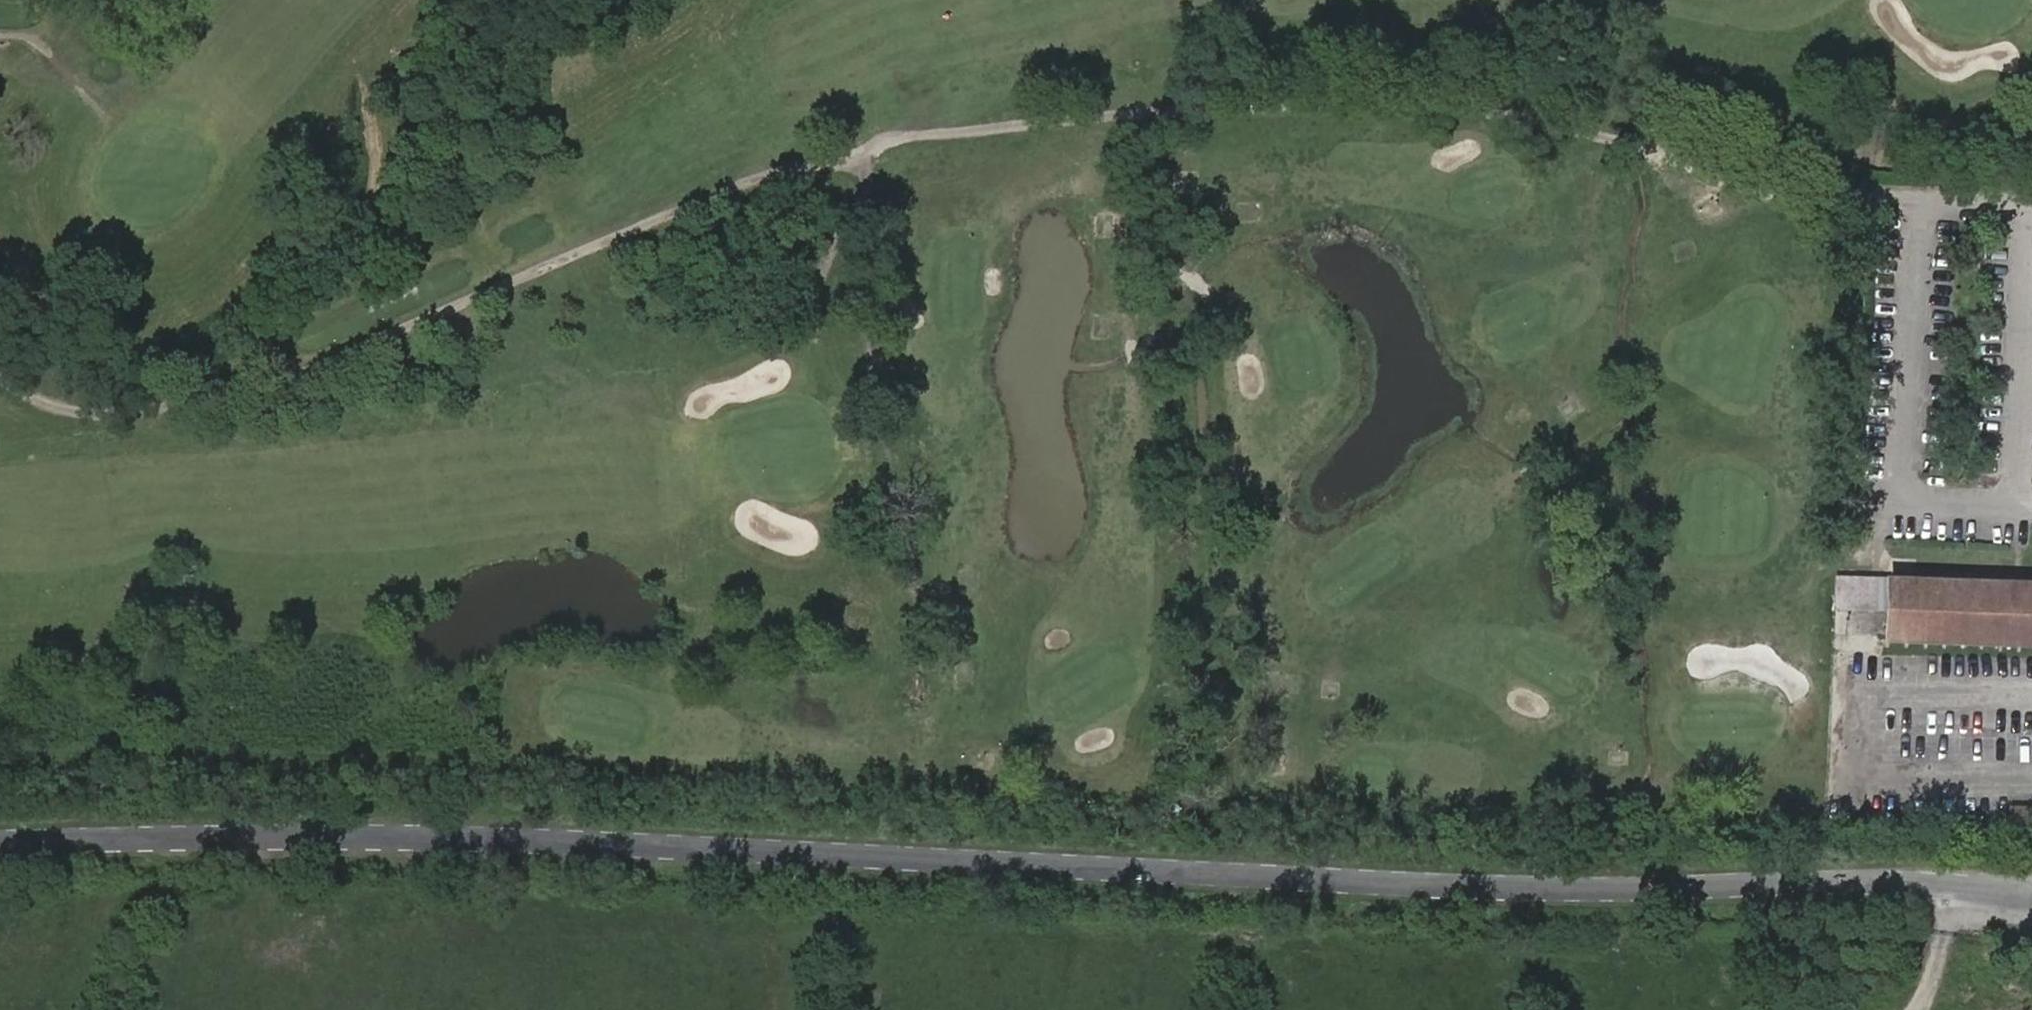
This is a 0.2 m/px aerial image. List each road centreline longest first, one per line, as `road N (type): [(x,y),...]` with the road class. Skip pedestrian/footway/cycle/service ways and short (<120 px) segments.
road 1 (unclassified): [(0,840),(686,844),(989,861),(1840,882),(1959,890),(2031,904)]
road 2 (track): [(1919,1009),(1959,890)]

